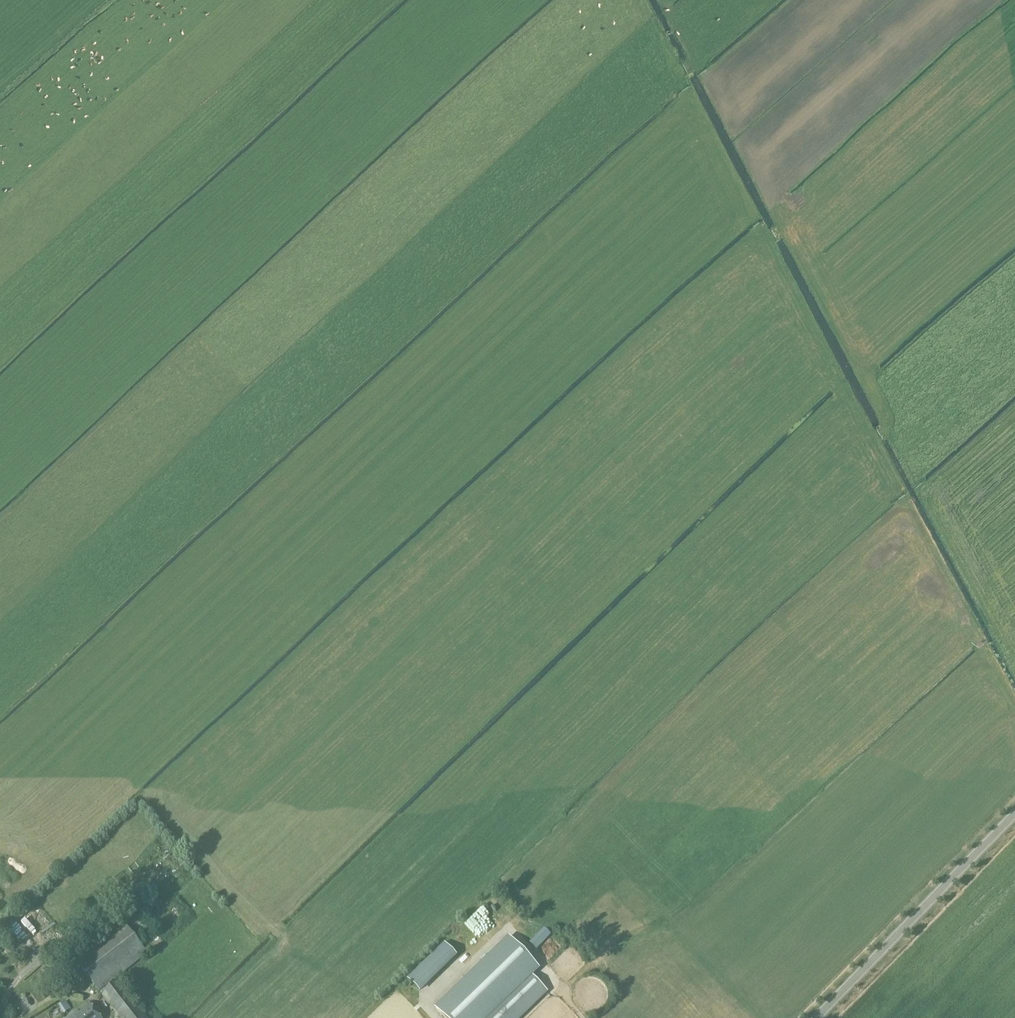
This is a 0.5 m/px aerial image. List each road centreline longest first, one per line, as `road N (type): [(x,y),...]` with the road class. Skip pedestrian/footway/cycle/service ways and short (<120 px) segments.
road 1 (tertiary): [(816,1017),(1014,813)]

